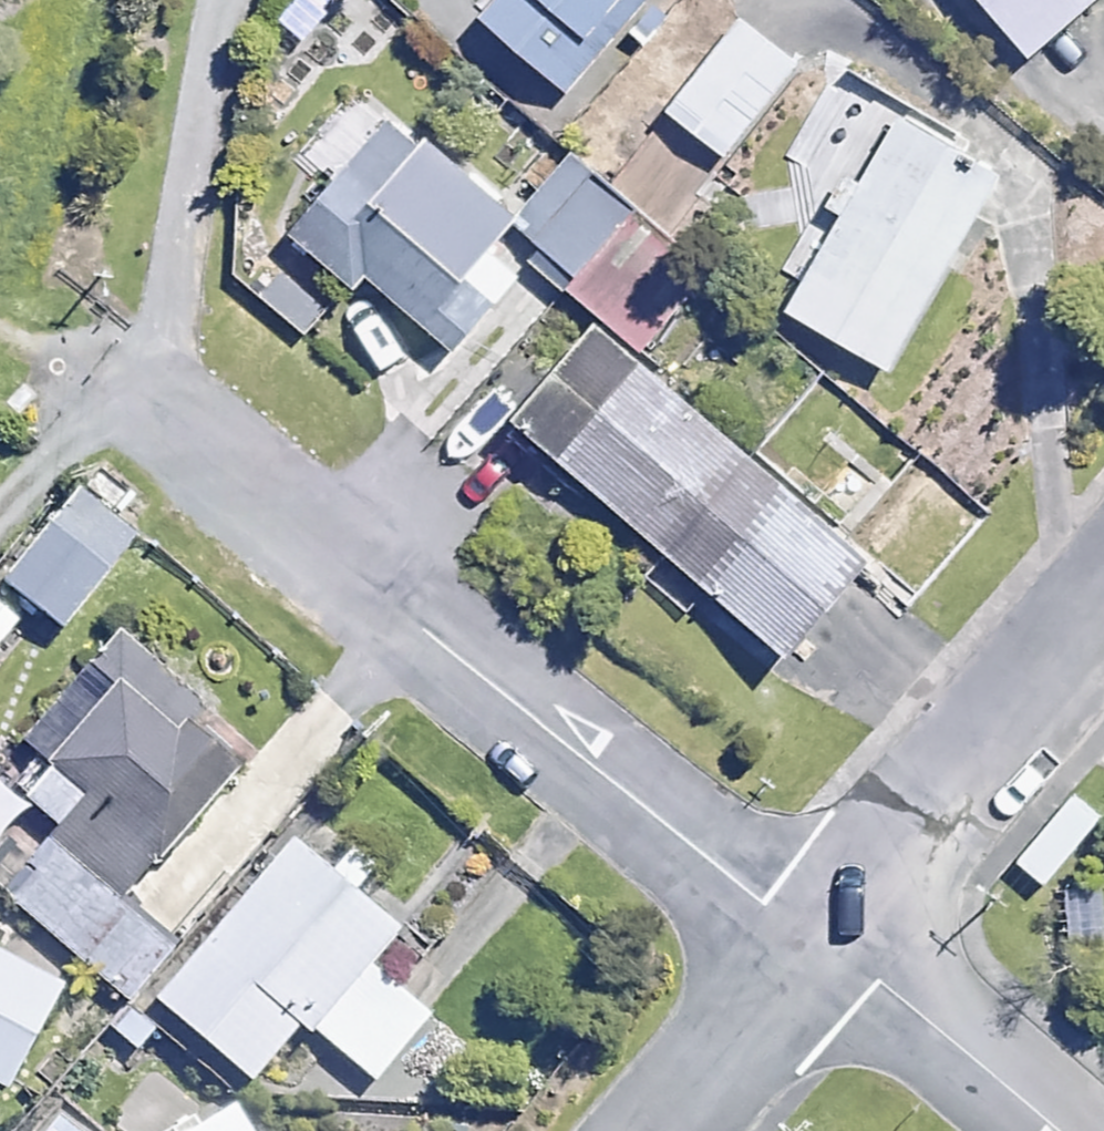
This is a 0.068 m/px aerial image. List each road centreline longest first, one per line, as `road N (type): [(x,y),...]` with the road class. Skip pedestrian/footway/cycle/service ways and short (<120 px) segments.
road 1 (residential): [(65,393),(814,936)]
road 2 (residential): [(814,936),(1103,600)]
road 3 (residential): [(814,936),(1033,1130)]
road 4 (residential): [(647,1130),(814,936)]

